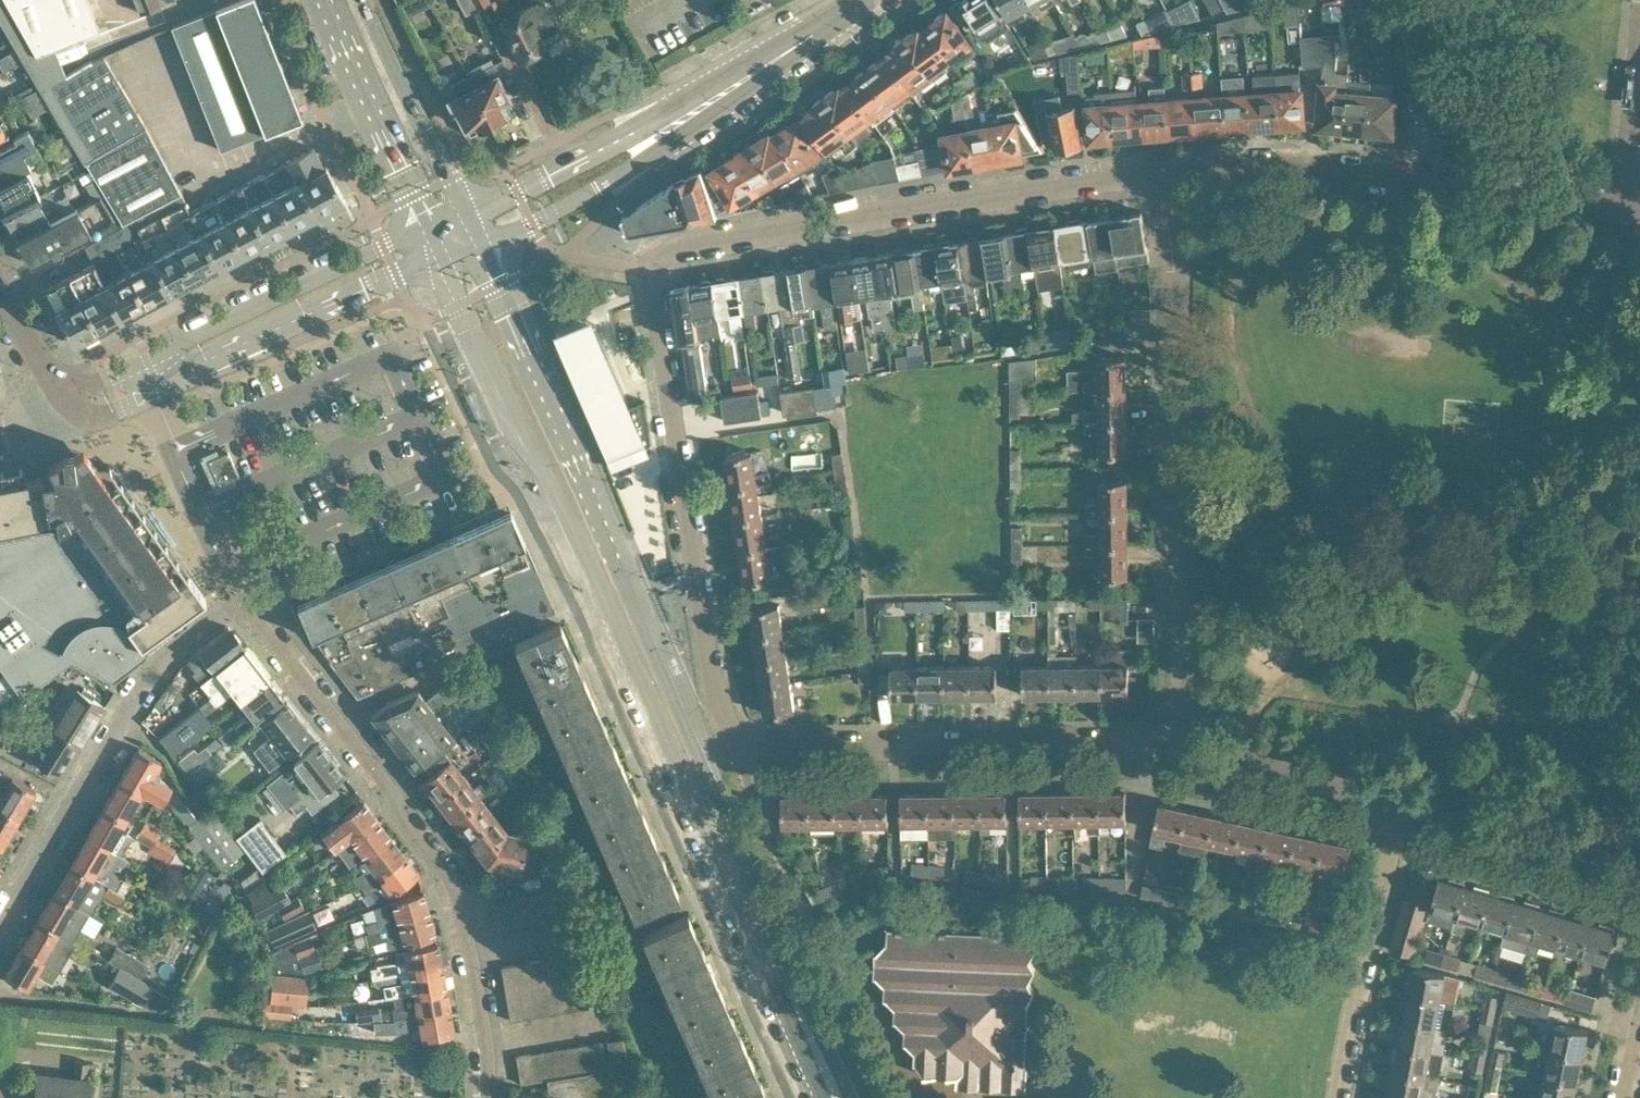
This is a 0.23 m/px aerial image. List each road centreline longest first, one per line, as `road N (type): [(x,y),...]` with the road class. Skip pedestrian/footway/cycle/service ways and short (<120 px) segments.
road 1 (residential): [(486,1097),(488,1043),(450,878),(248,612),(221,612),(154,662),(0,928)]
road 2 (secondary): [(851,1097),(478,247)]
road 3 (secondary): [(438,263),(824,1097)]
road 4 (residential): [(1181,751),(1190,685),(1182,172)]
road 5 (residential): [(1182,172),(669,247),(650,266)]
road 6 (residential): [(740,749),(714,702),(650,266)]
road 7 (residential): [(1623,215),(1361,175),(1182,172)]
road 8 (residential): [(740,749),(1181,751)]
road 9 (tertiary): [(423,231),(172,348),(143,382)]
road 10 (tertiary): [(143,382),(438,263)]
road 11 (residential): [(1343,1097),(1402,810)]
road 12 (residential): [(478,247),(534,224),(692,115)]
road 13 (secondary): [(322,0),(423,231)]
road 14 (residential): [(692,115),(461,213)]
road 15 (residential): [(1639,883),(1402,810)]
road 16 (secondary): [(461,213),(365,0)]
road 17 (residential): [(1402,810),(1181,751)]
road 18 (residential): [(873,0),(692,115)]
road 19 (residential): [(1623,215),(1639,67)]
road 20 (tertiary): [(77,409),(50,380),(0,284)]

